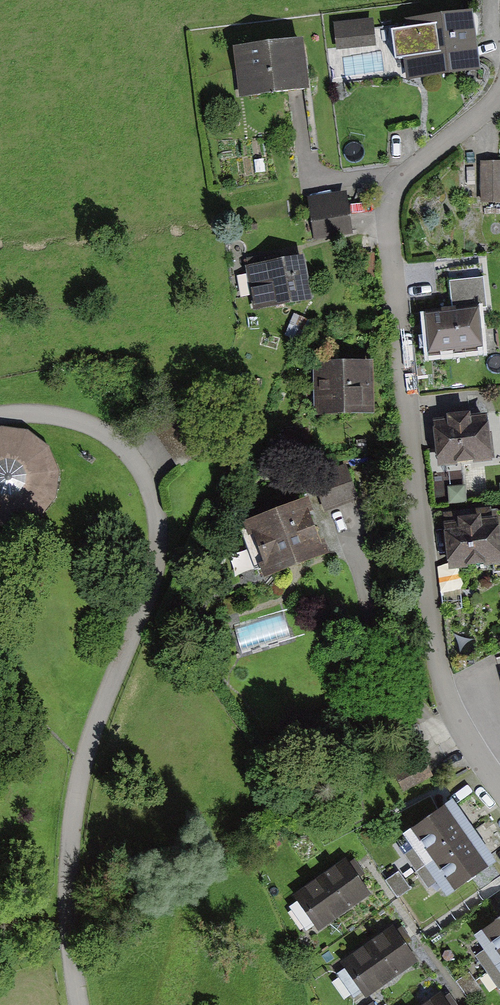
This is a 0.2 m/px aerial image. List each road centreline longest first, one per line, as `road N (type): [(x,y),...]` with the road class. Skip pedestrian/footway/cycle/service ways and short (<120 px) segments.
road 1 (residential): [(499,88),(487,117),(395,196),(392,224),(433,607),(461,734),(499,789)]

